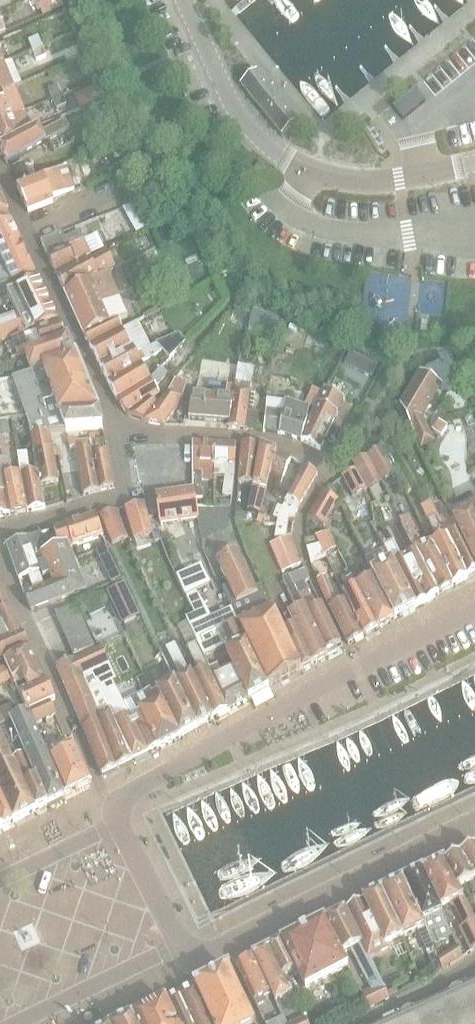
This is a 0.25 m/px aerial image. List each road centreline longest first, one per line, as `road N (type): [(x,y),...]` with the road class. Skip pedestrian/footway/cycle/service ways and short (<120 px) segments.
road 1 (tertiary): [(125,798),(474,611)]
road 2 (tertiary): [(179,943),(186,954),(208,957),(474,825)]
road 3 (residential): [(302,543),(303,519),(329,468),(266,439),(117,435)]
road 4 (residential): [(117,435),(0,167)]
road 5 (tertiary): [(375,180),(312,169),(269,148),(181,0)]
road 6 (residential): [(125,798),(99,783),(0,553)]
road 7 (residential): [(0,531),(116,501),(125,485),(117,435)]
road 8 (residential): [(14,1023),(179,943)]
road 9 (tertiary): [(179,943),(119,823)]
road 10 (residential): [(119,823),(0,881)]
road 11 (residential): [(358,1023),(474,964)]

